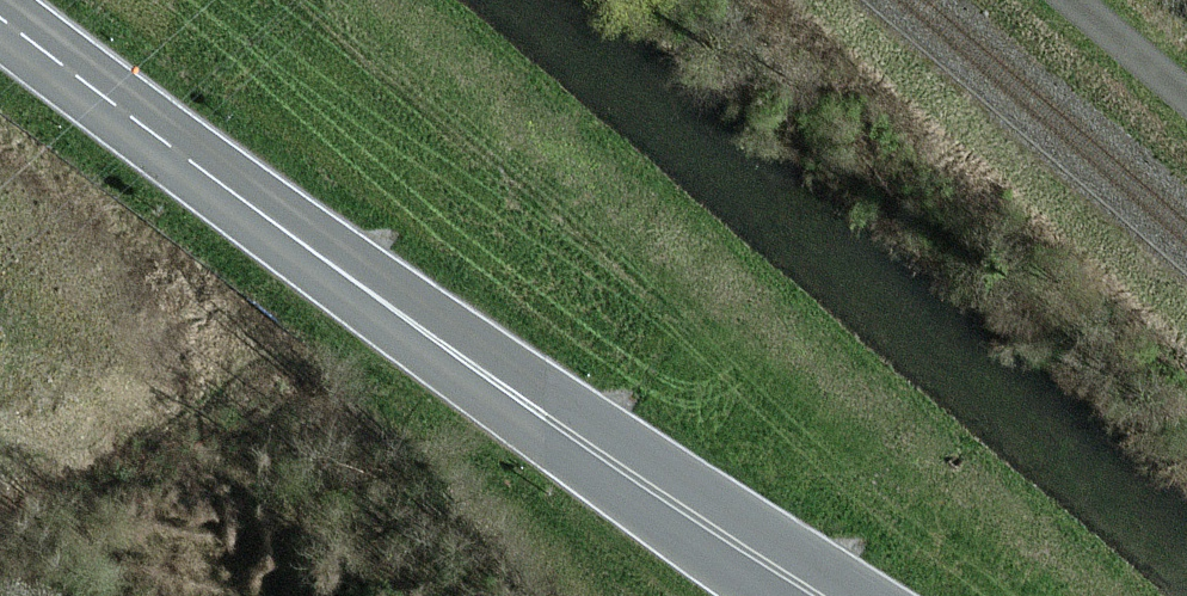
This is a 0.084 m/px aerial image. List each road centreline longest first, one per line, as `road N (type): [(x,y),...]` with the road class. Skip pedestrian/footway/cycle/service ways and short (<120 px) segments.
road 1 (primary): [(813,595),(236,185)]
road 2 (primary): [(0,6),(236,185)]
road 3 (track): [(1056,0),(1186,111)]

